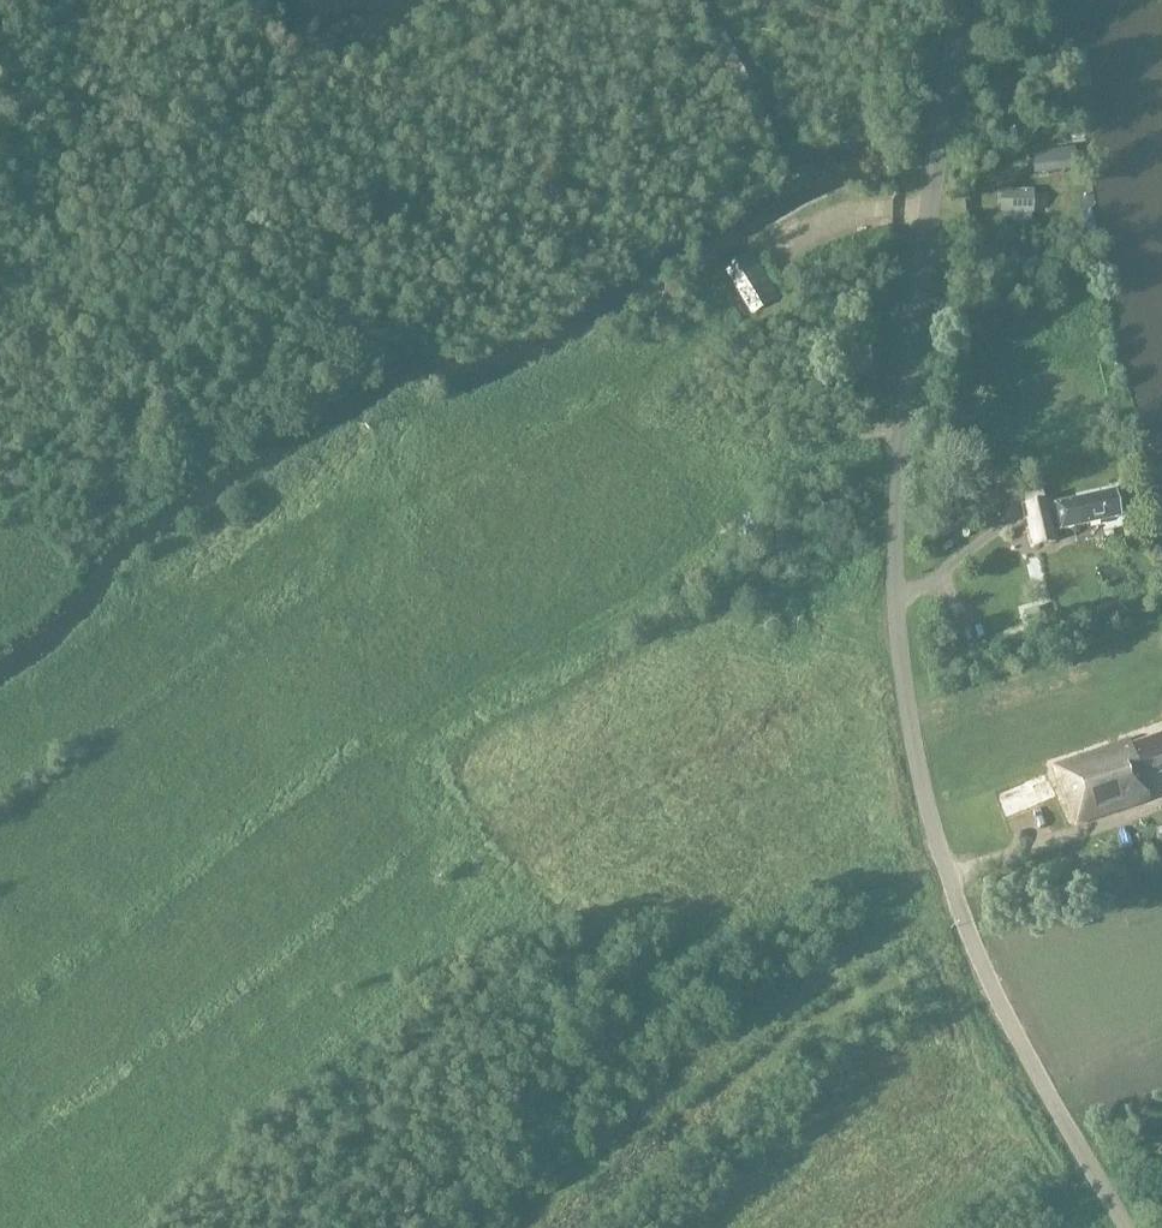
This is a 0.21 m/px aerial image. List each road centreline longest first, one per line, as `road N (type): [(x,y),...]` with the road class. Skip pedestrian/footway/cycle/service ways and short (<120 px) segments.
road 1 (unclassified): [(1126,1227),(971,939),(925,798),(903,673),(894,584),(898,475),(957,0)]

